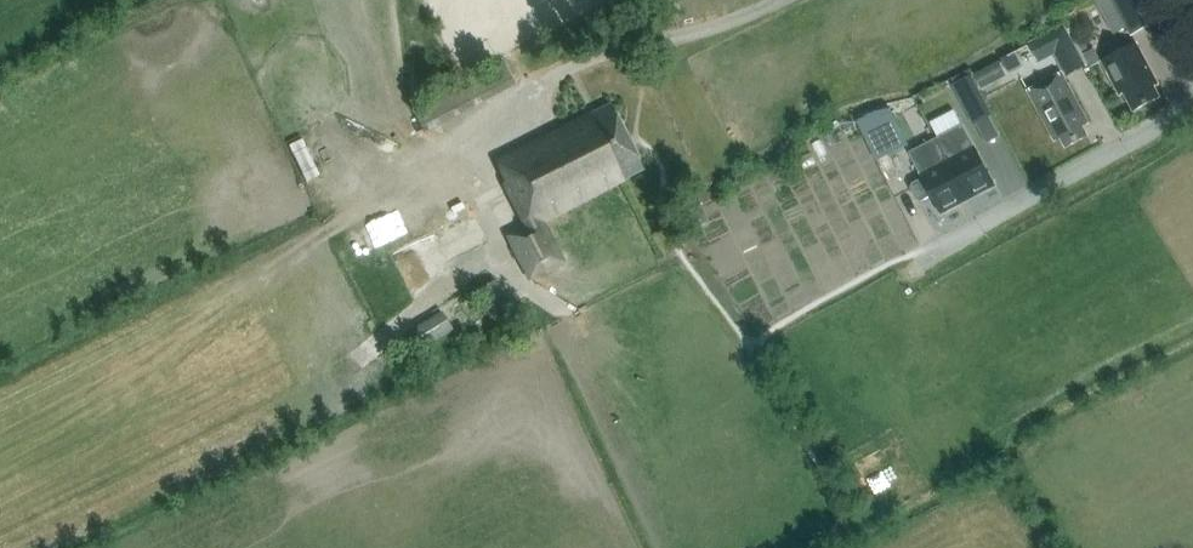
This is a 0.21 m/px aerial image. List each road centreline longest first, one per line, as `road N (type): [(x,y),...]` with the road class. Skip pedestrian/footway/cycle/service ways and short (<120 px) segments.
road 1 (unclassified): [(920,254),(1086,167),(1192,99)]

